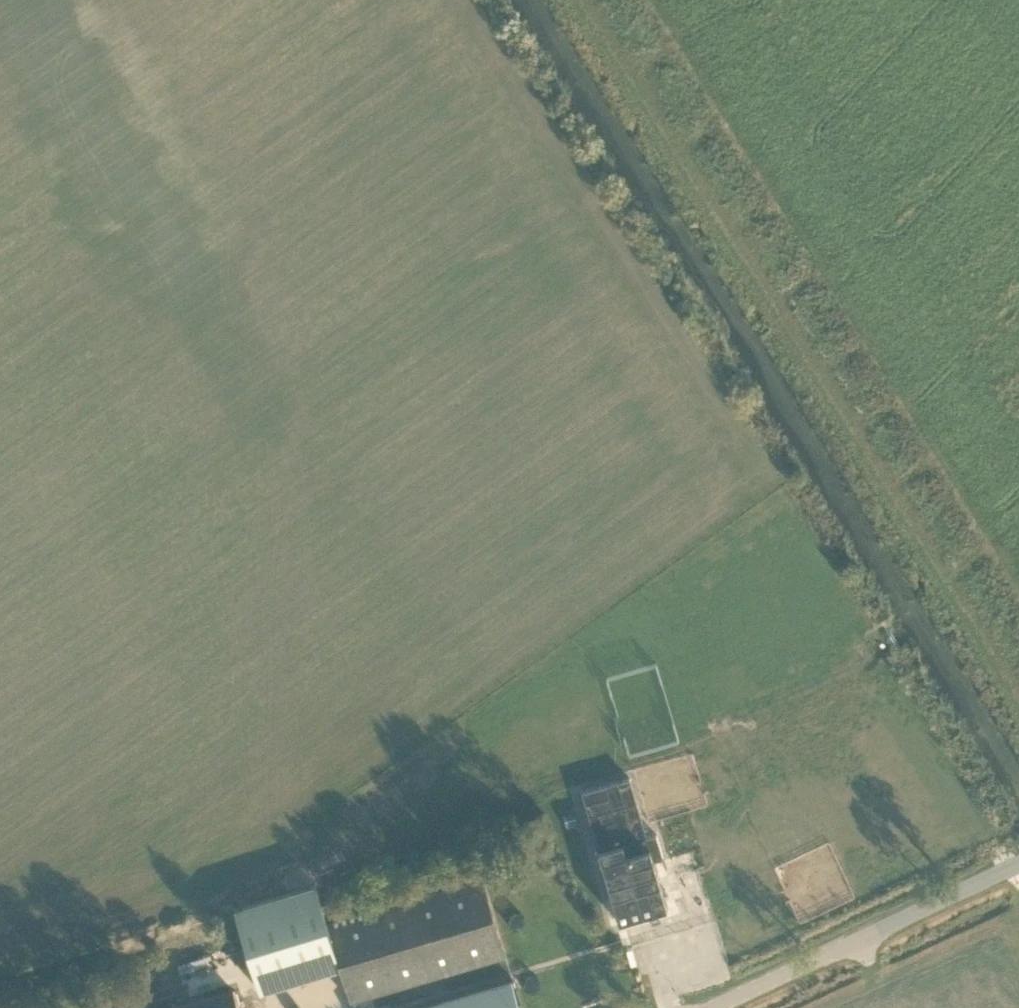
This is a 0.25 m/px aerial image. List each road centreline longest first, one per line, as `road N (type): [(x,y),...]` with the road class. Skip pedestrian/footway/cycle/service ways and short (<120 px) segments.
road 1 (unclassified): [(719,1007),(1018,872)]

